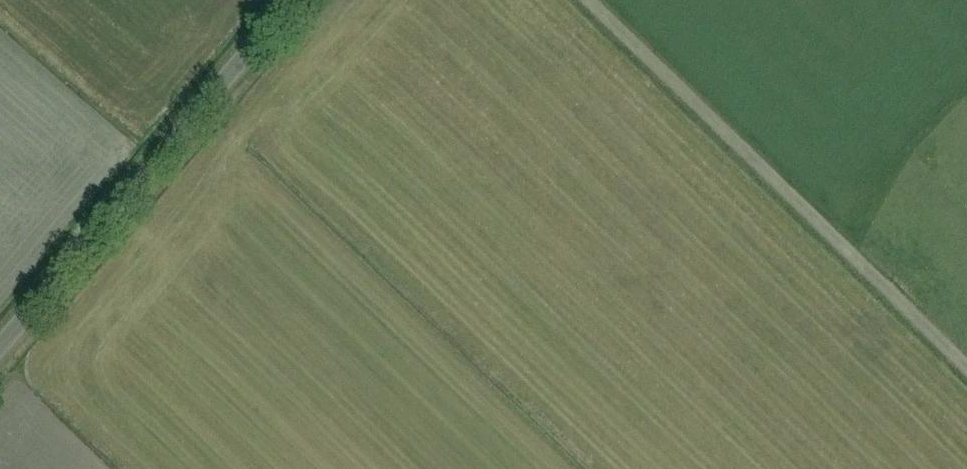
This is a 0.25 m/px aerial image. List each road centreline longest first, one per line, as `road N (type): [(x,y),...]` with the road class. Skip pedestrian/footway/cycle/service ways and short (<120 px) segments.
road 1 (unclassified): [(0,373),(316,0)]

